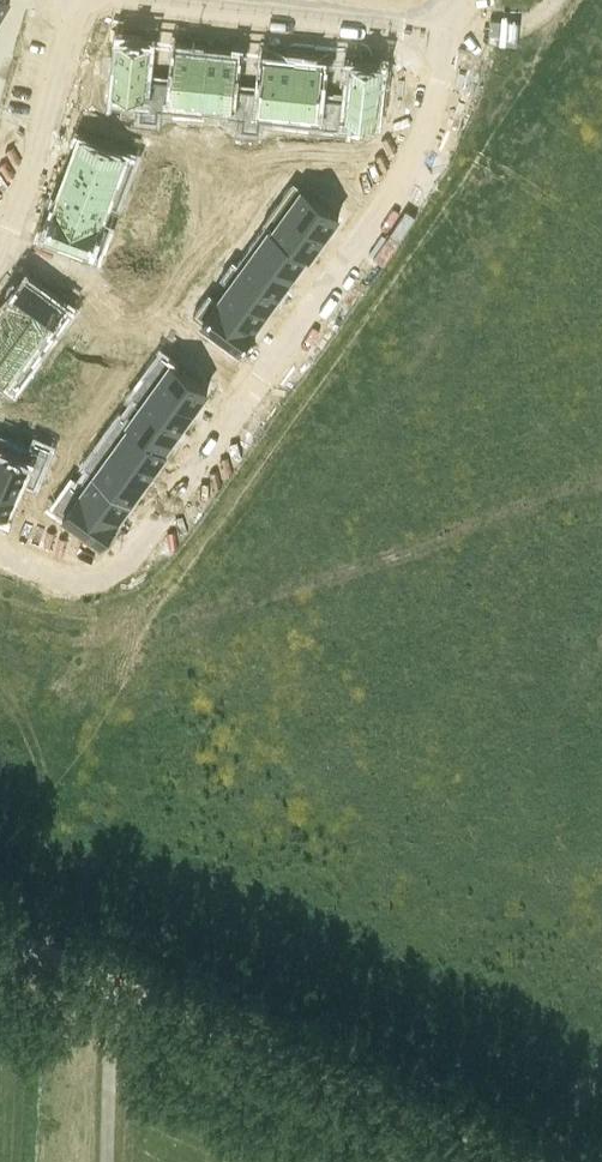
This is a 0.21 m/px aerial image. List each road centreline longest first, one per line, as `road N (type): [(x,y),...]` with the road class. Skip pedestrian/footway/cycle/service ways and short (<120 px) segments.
road 1 (residential): [(0,553),(61,580),(92,583),(119,571),(394,200),(443,117),(466,30)]
road 2 (unclassified): [(511,1161),(0,940)]
road 3 (residential): [(466,30),(118,0)]
road 4 (residential): [(88,0),(0,242)]

